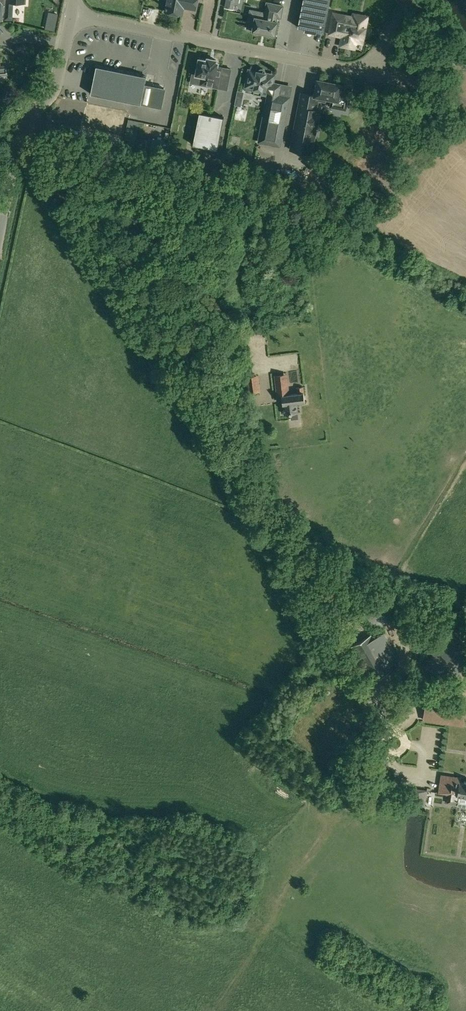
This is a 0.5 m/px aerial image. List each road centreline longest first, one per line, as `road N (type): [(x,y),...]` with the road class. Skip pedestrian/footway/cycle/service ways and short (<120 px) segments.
road 1 (residential): [(72,15),(371,74)]
road 2 (residential): [(5,216),(27,119),(53,94),(72,15)]

